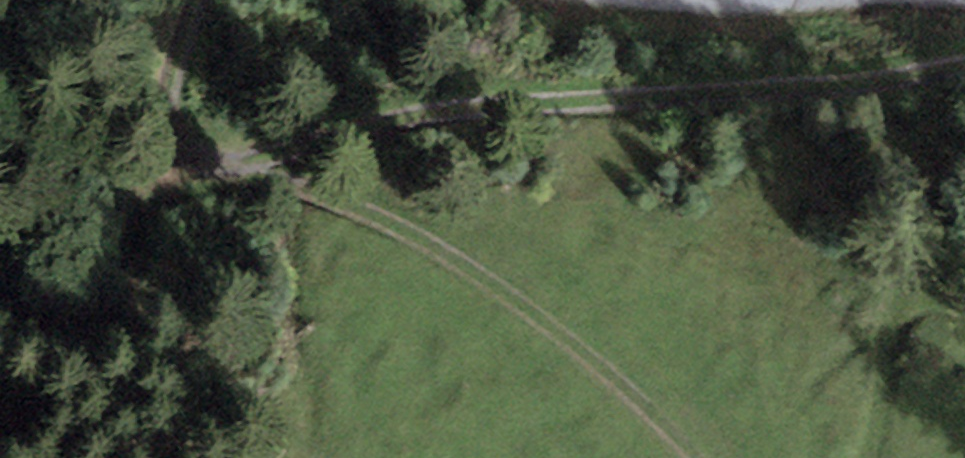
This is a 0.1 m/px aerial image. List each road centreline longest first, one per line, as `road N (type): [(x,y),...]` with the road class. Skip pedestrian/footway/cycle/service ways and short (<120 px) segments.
road 1 (track): [(964,66),(773,89),(189,131)]
road 2 (track): [(189,131),(370,212),(554,328),(682,457)]

